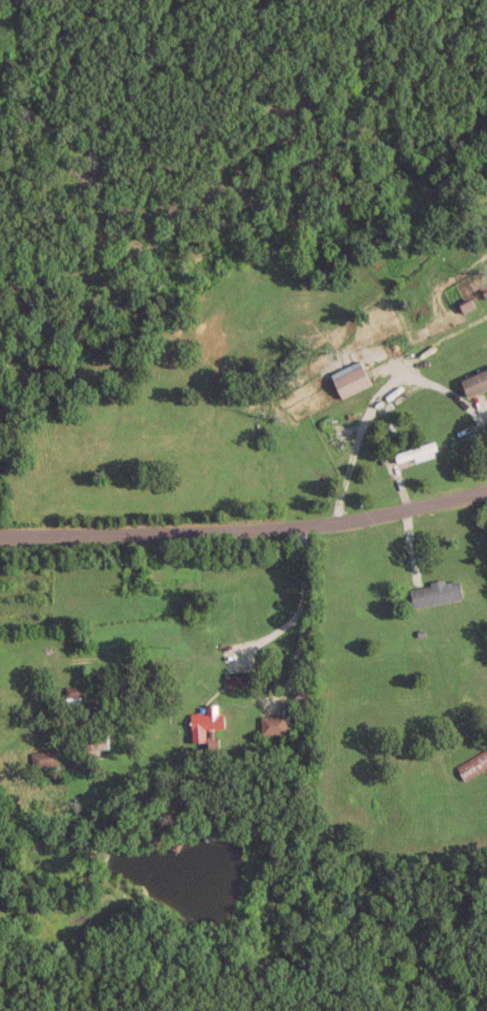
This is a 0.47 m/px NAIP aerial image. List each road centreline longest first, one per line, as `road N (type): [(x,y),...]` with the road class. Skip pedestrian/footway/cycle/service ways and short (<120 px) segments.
road 1 (residential): [(486,496),(333,528),(0,535)]

